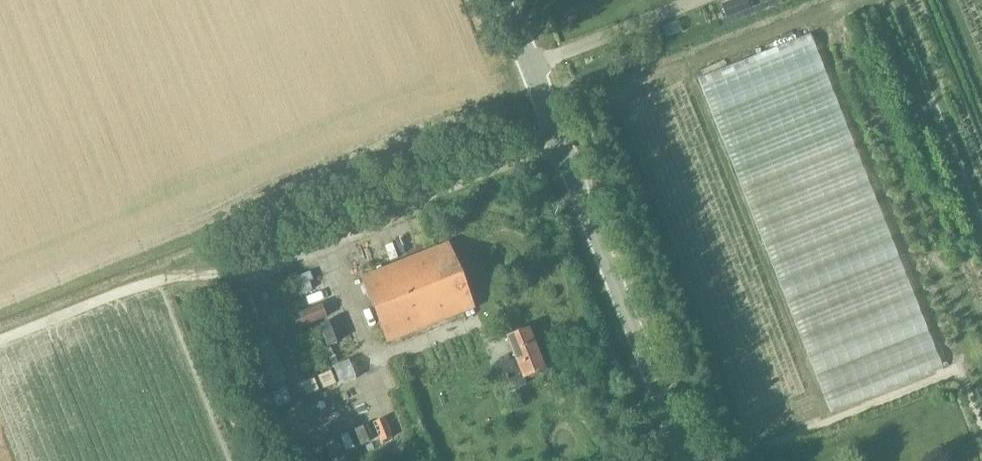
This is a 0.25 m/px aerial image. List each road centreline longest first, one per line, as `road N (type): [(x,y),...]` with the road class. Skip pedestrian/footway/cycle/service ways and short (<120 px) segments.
road 1 (unclassified): [(688,460),(503,0)]

